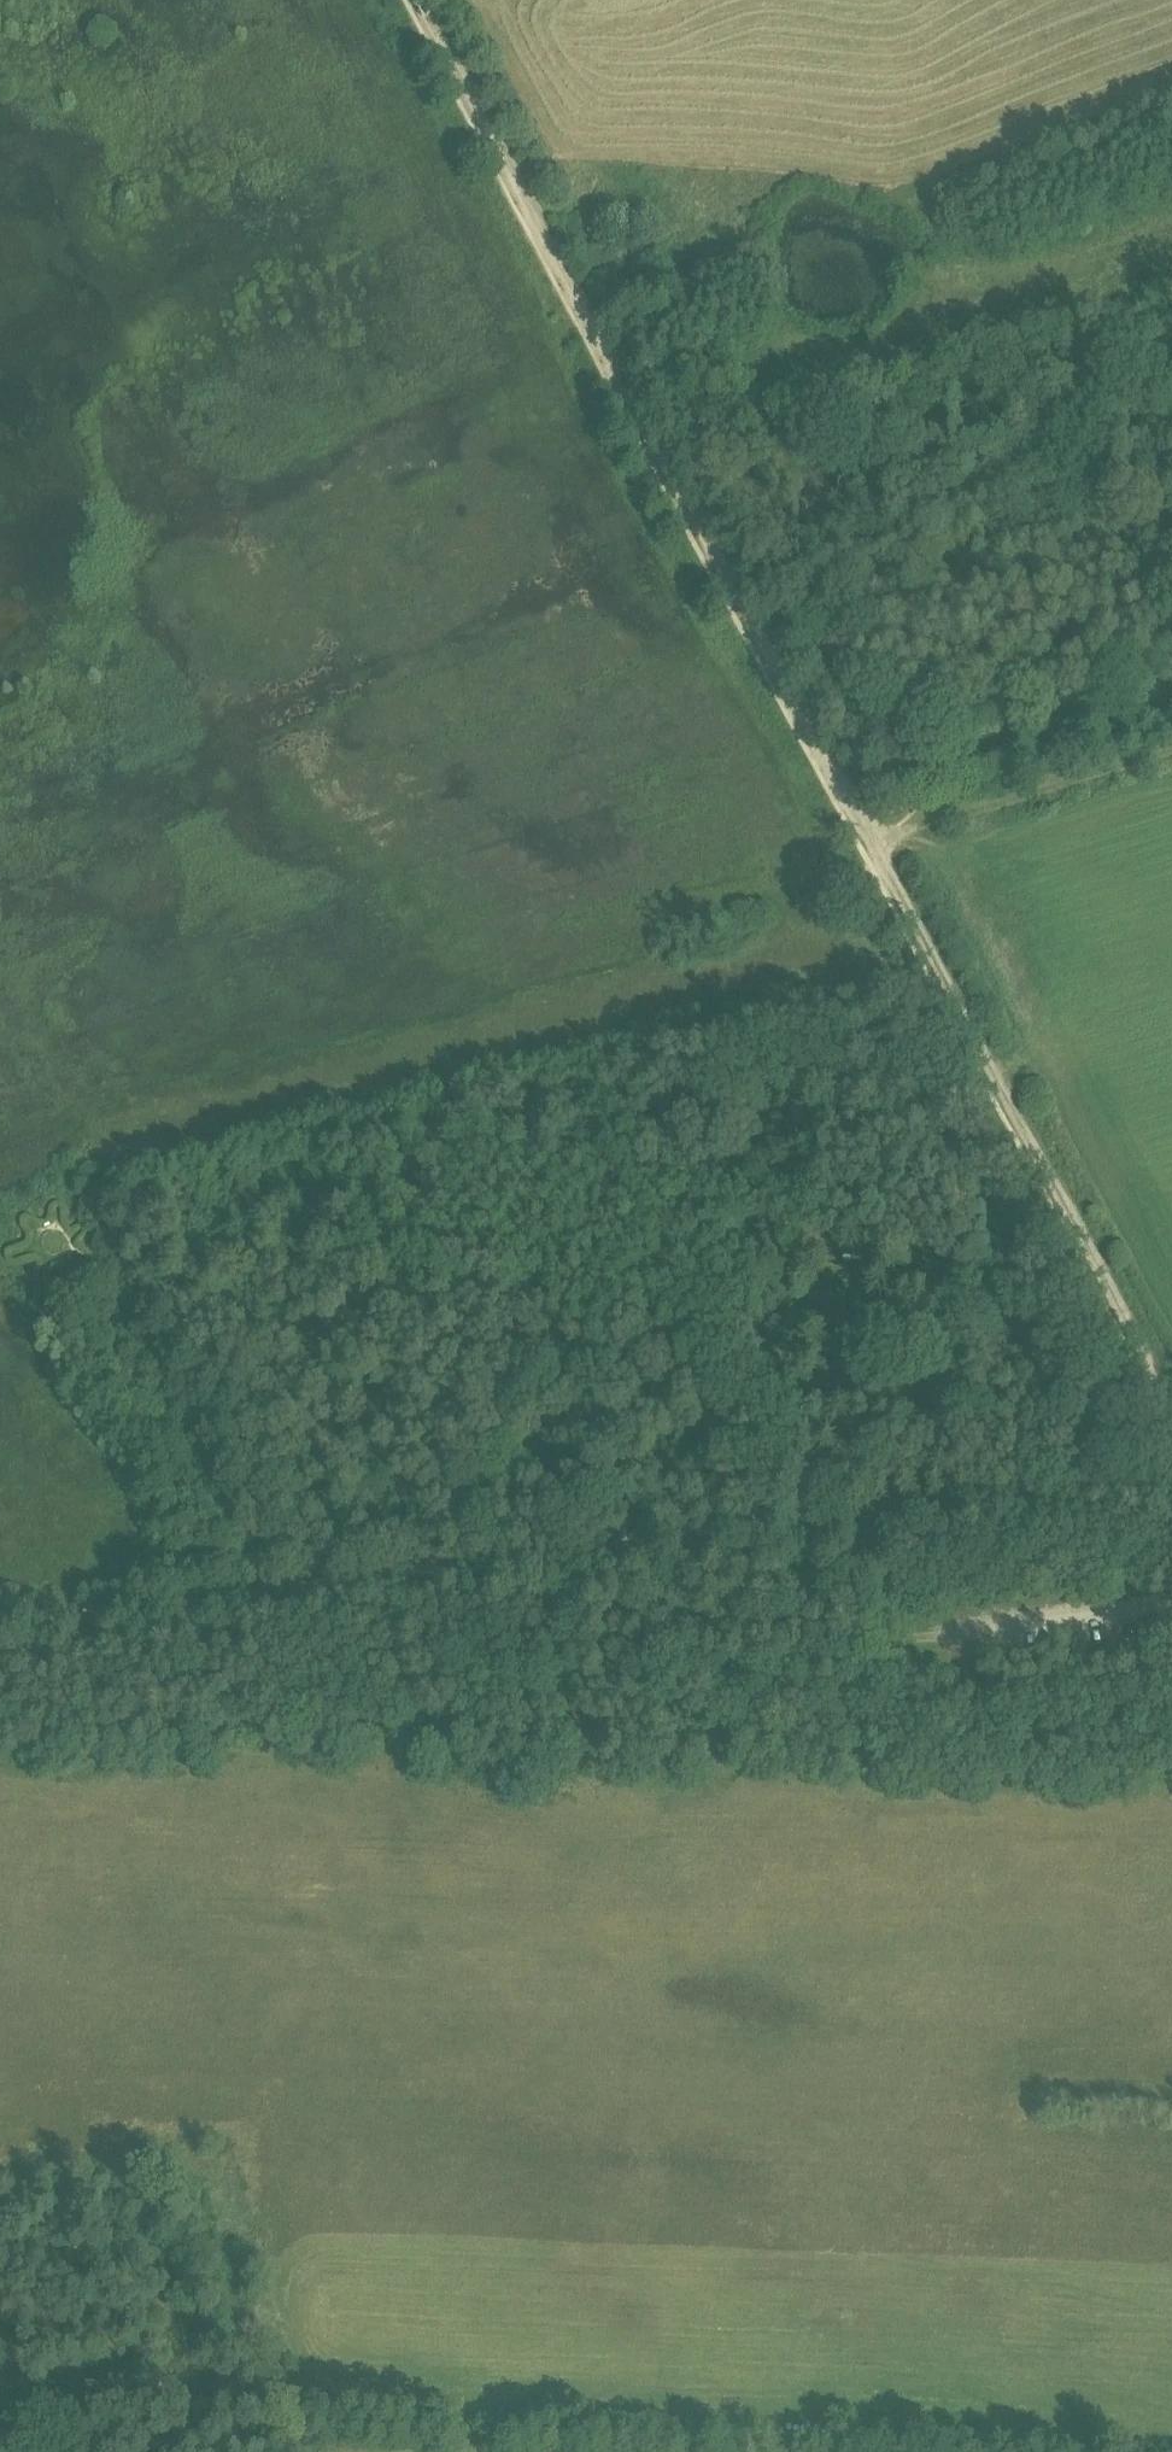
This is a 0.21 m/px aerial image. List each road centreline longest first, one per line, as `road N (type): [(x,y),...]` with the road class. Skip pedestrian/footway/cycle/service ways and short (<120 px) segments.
road 1 (track): [(866,827),(422,0)]
road 2 (track): [(249,1595),(688,1523),(898,1511),(1171,1475)]
road 3 (track): [(1171,1410),(872,839)]
road 4 (track): [(872,839),(1171,748)]
road 5 (track): [(0,1616),(249,1595)]

